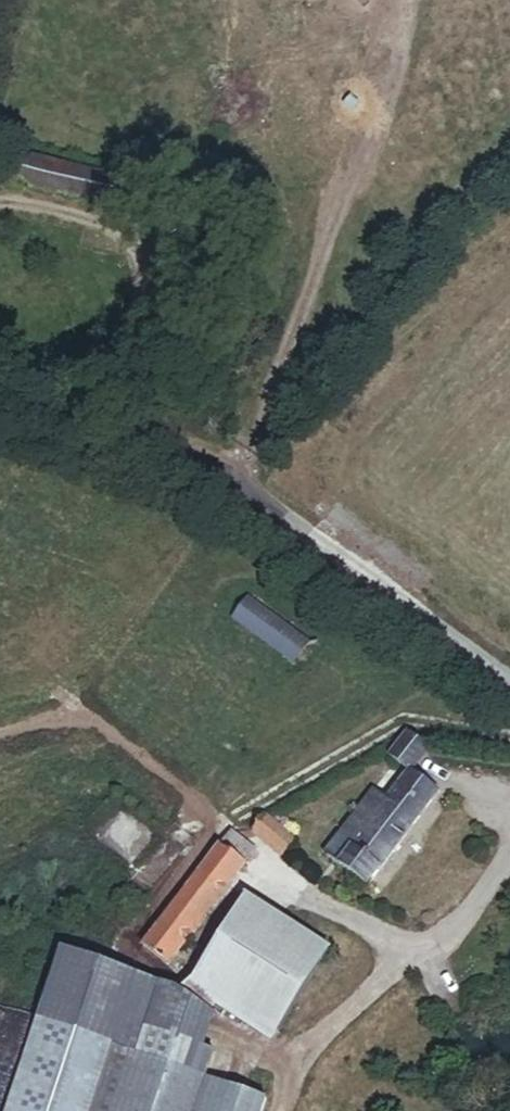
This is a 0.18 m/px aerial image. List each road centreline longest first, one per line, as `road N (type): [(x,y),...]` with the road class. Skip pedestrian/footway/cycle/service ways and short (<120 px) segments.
road 1 (unclassified): [(509,682),(188,461),(116,426),(0,399)]
road 2 (track): [(329,195),(305,287),(231,490)]

